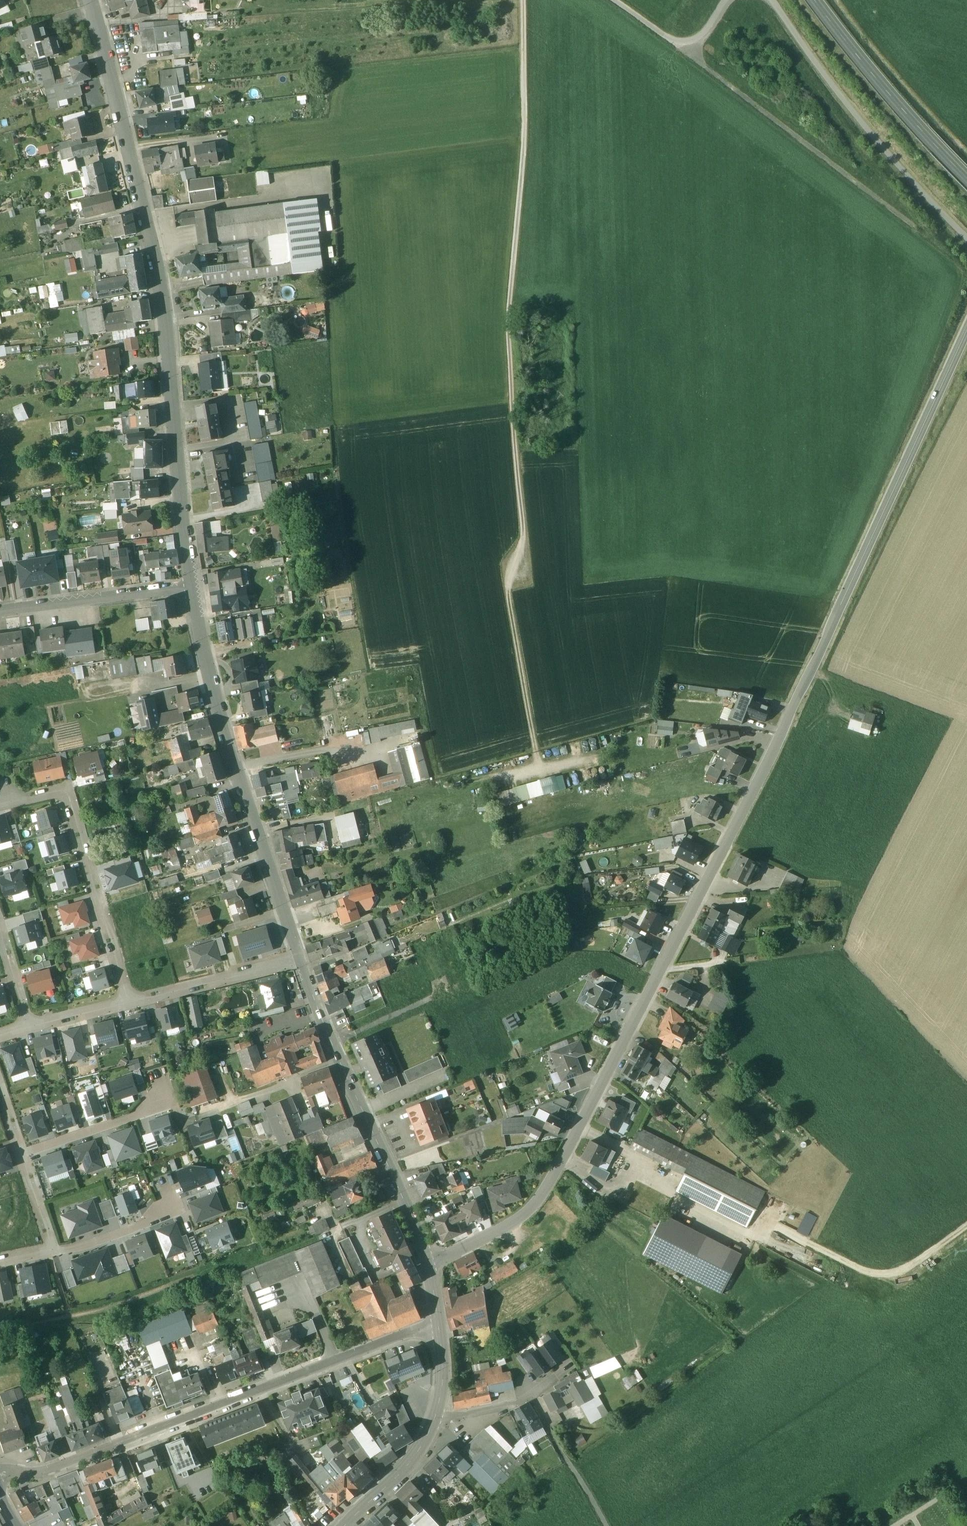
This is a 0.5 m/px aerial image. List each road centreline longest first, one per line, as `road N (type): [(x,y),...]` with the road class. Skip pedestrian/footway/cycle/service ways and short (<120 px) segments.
road 1 (secondary): [(966,329),(787,722),(573,1139),(535,1205),(429,1265)]
road 2 (track): [(523,0),(525,124),(509,315),(524,549),(509,591),(536,752)]
road 3 (tertiary): [(192,588),(155,252),(91,0)]
road 4 (residential): [(438,1322),(43,1472),(0,1473)]
road 5 (tertiary): [(298,959),(221,724),(192,588)]
road 6 (tertiary): [(429,1265),(298,959)]
road 7 (track): [(966,237),(863,126),(771,0)]
road 8 (track): [(675,44),(911,227)]
road 9 (residential): [(12,802),(66,790),(129,1000)]
road 10 (primary): [(966,178),(816,0)]
road 11 (track): [(966,1227),(889,1275),(773,1224)]
road 12 (residential): [(192,588),(0,614)]
road 13 (residential): [(129,1000),(298,959)]
road 14 (residential): [(22,1155),(142,1114),(164,1095)]
road 15 (secondary): [(344,1525),(412,1460),(435,1417)]
road 16 (residential): [(54,1252),(162,1217),(168,1199)]

